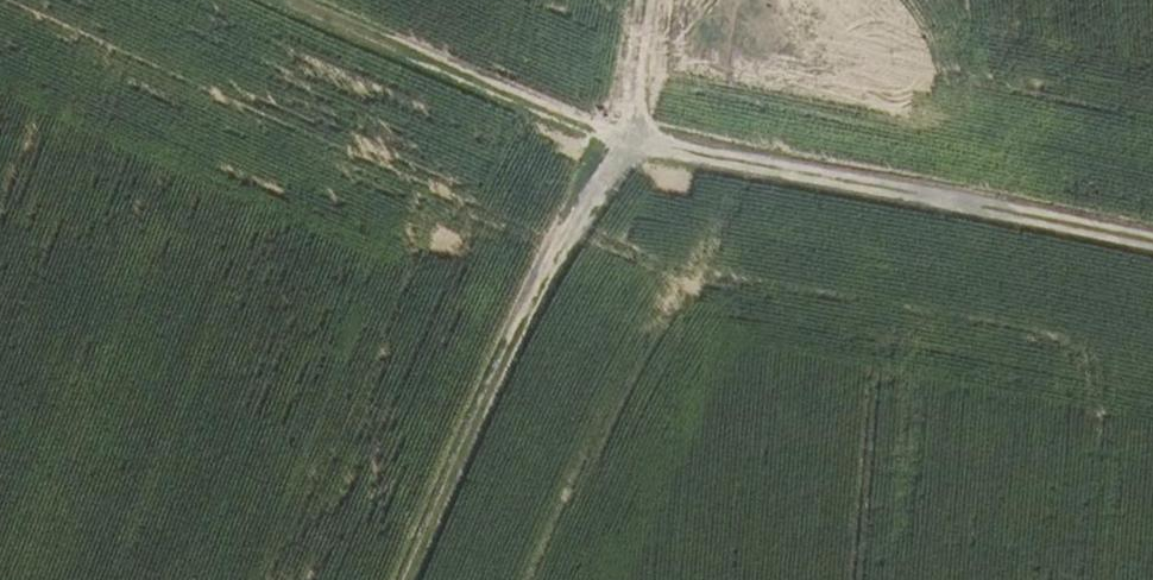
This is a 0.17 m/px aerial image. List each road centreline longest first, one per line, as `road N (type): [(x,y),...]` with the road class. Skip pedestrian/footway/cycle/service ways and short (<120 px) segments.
road 1 (track): [(1152,242),(635,141),(295,0)]
road 2 (track): [(400,579),(540,287),(607,173),(635,141),(649,0)]

